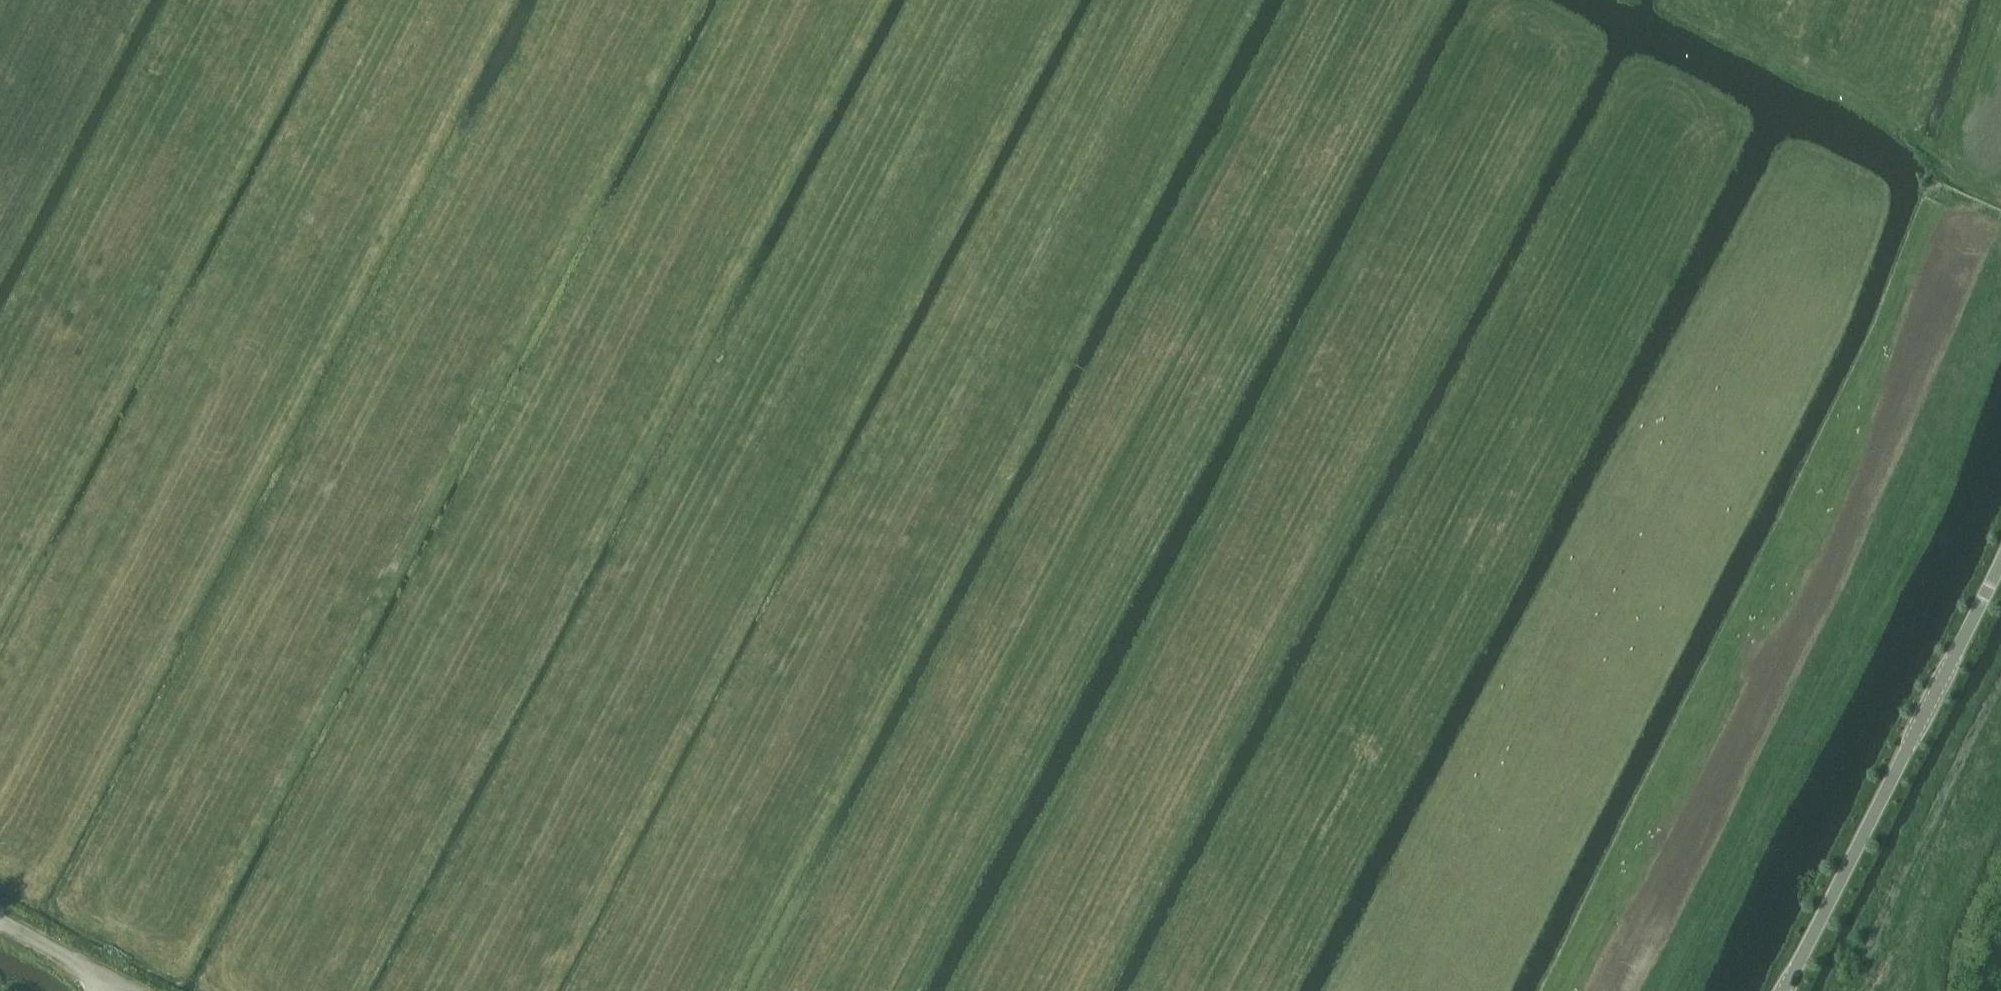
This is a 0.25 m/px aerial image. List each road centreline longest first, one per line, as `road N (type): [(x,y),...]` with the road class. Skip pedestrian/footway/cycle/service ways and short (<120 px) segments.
road 1 (unclassified): [(1786,990),(2000,564)]
road 2 (unclassified): [(130,990),(0,923)]

